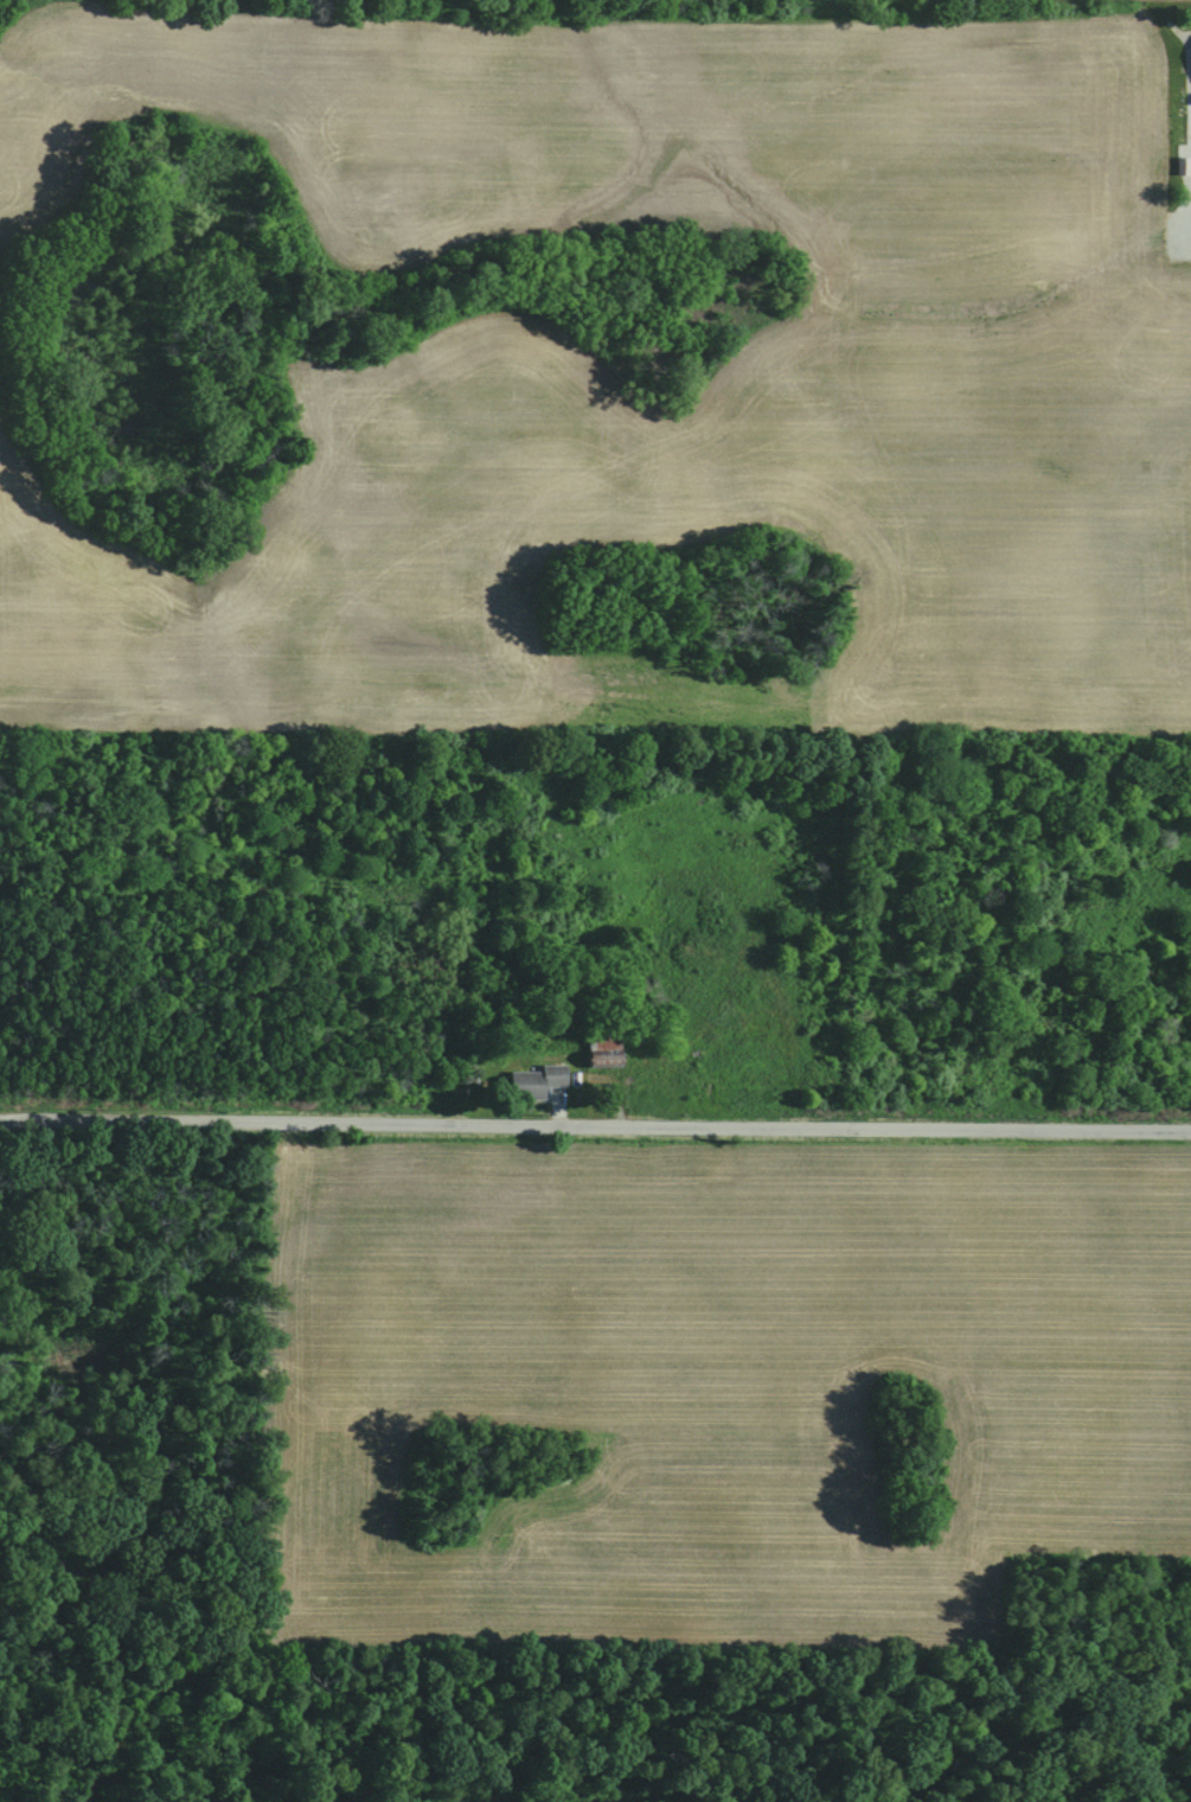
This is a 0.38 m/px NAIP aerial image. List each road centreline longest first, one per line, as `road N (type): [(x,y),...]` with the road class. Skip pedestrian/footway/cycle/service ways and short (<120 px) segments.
road 1 (residential): [(0,1123),(1190,1135)]

